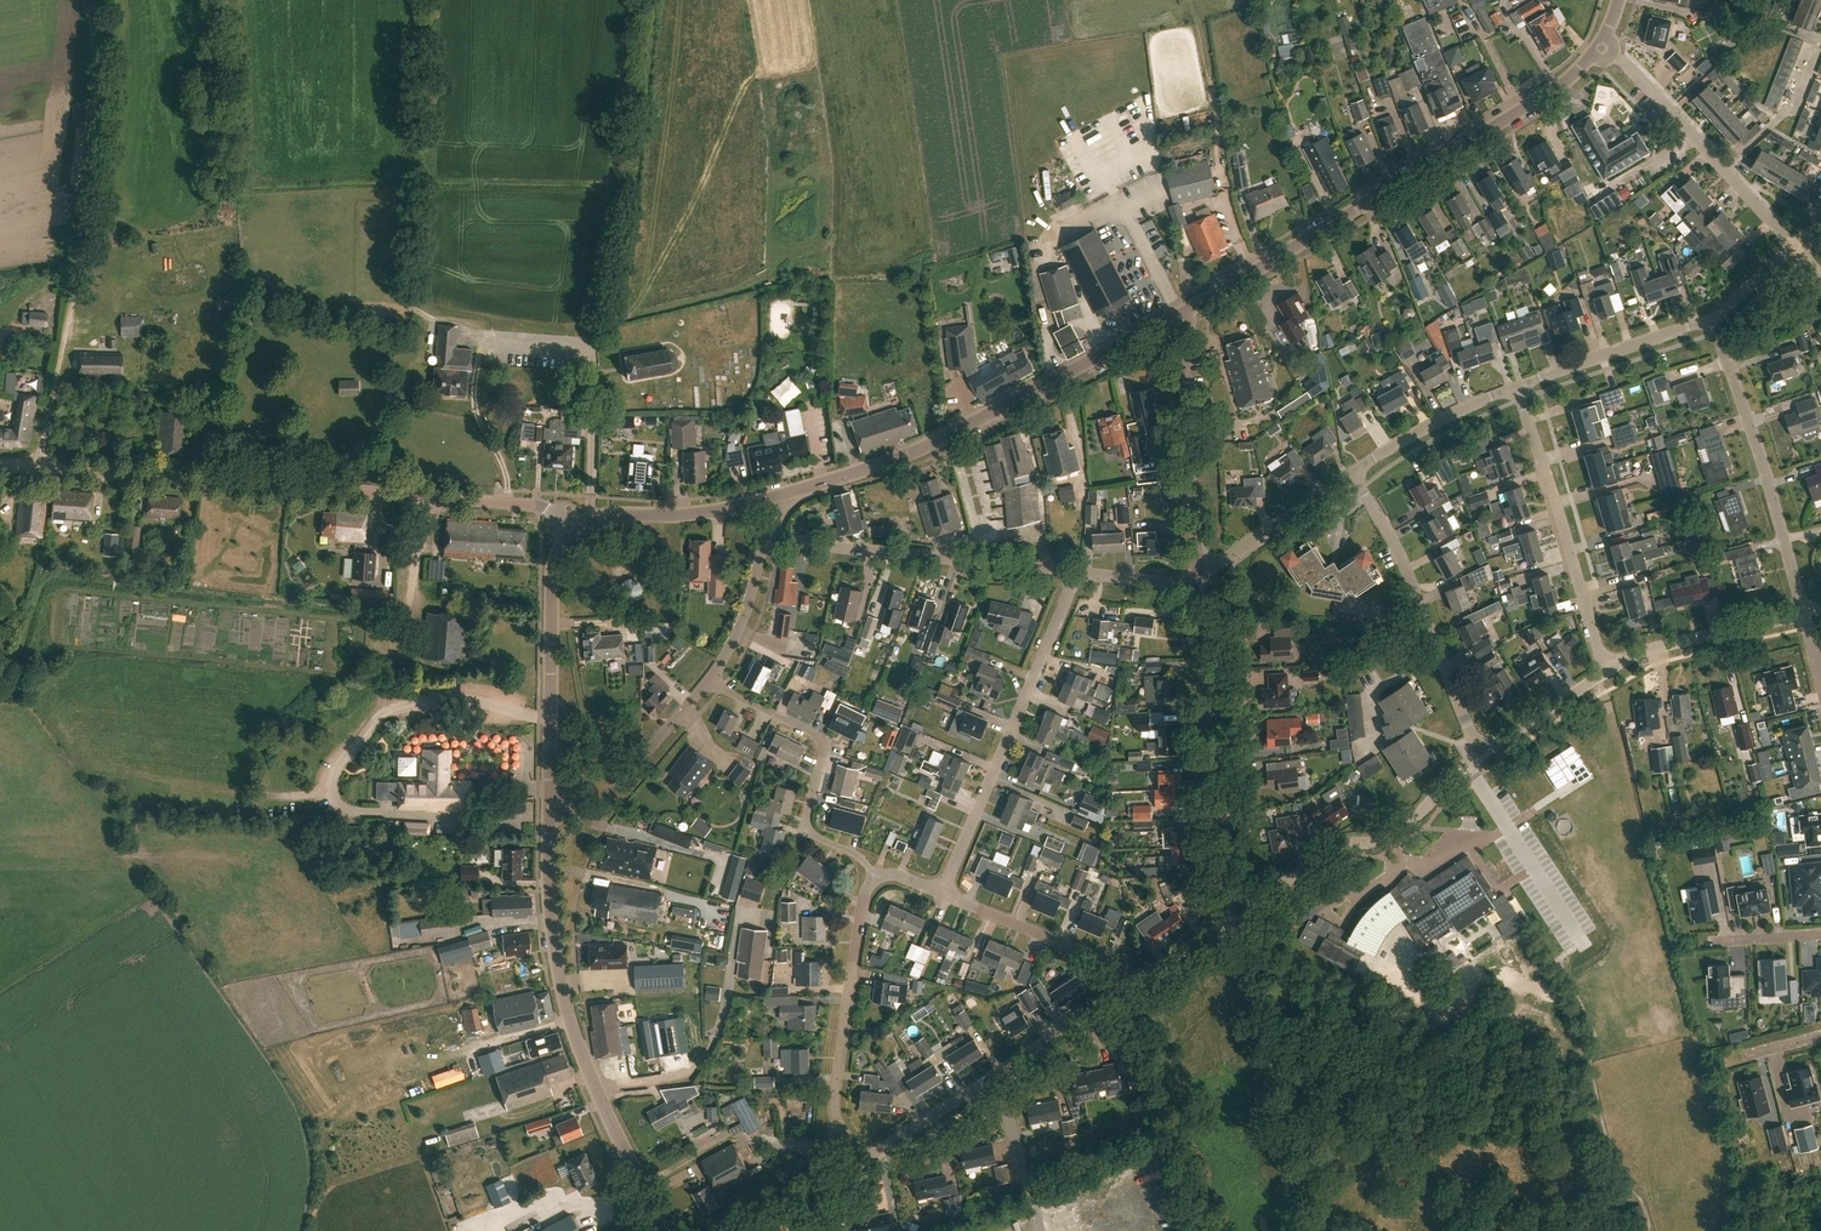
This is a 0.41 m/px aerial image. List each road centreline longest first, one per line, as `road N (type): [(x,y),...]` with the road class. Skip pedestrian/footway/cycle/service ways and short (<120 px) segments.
road 1 (tertiary): [(590,520),(718,513),(858,472),(951,436),(1178,317)]
road 2 (unclassified): [(571,530),(528,504),(0,464)]
road 3 (tertiary): [(1178,317),(1565,84),(1601,48)]
road 4 (track): [(38,467),(90,189),(102,39),(91,0)]
road 5 (tertiary): [(664,1230),(596,1093),(567,1008),(550,895),(551,808)]
road 6 (track): [(645,0),(606,318),(590,325),(591,348)]
road 7 (residential): [(942,892),(1074,571)]
road 8 (residential): [(1241,913),(1216,862),(1198,576)]
road 9 (unclassified): [(862,1160),(1132,984)]
road 10 (residential): [(1480,755),(1404,565),(1353,475)]
road 11 (residential): [(1804,613),(1711,321)]
road 12 (track): [(1233,933),(1289,1099),(1283,1230)]
road 13 (residential): [(874,876),(807,829),(820,741),(709,683)]
road 14 (residential): [(1074,571),(780,537)]
road 15 (residential): [(1607,669),(1518,387)]
road 16 (residential): [(862,1160),(834,1104),(857,936),(874,876)]
road 17 (unclassified): [(1241,913),(1339,846),(1384,837),(1480,755)]
road 18 (tertiary): [(551,808),(553,580),(571,530)]
road 19 (unclassified): [(1794,244),(1629,64),(1601,48)]
road 20 (residential): [(1198,576),(1178,317)]
road 21 (residential): [(551,808),(599,811),(709,683)]
road 22 (residential): [(1132,984),(1121,968),(942,892)]
road 23 (unclassified): [(1607,669),(1635,652),(1804,613)]
road 24 (residential): [(1518,387),(1711,321)]
road 25 (residential): [(1353,475),(1428,427),(1518,387)]
road 26 (residential): [(1198,576),(1353,475)]
road 27 (residential): [(591,348),(590,520)]
road 28 (track): [(506,502),(499,459),(473,403),(479,340)]
road 29 (residential): [(709,683),(737,638),(766,543),(780,537)]
road 30 (unclassified): [(1480,755),(1607,669)]
road 31 (unclassified): [(1132,984),(1241,913)]
road 32 (residential): [(1198,576),(1180,583),(1074,571)]
road 33 (unclassified): [(758,1230),(862,1160)]
road 34 (residential): [(1820,935),(1698,942)]

